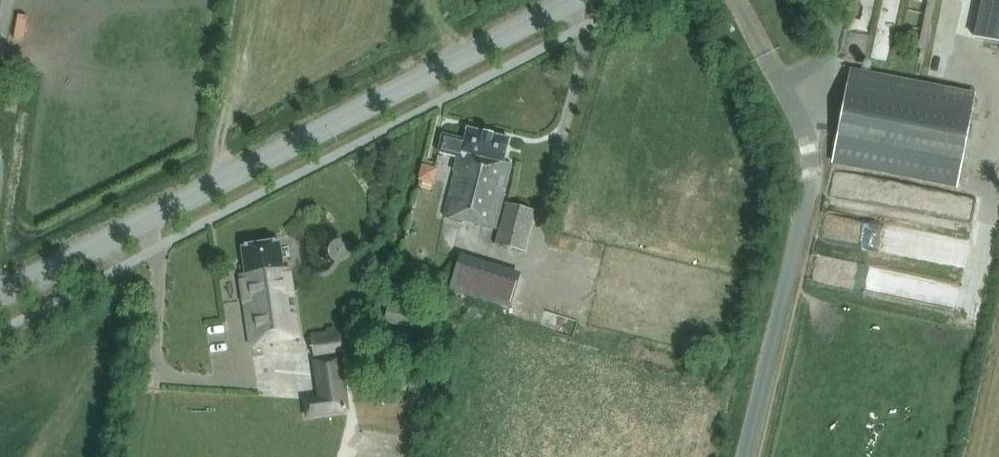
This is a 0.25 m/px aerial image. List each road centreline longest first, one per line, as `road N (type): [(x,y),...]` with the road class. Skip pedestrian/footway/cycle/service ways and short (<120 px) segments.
road 1 (tertiary): [(0,292),(569,0)]

